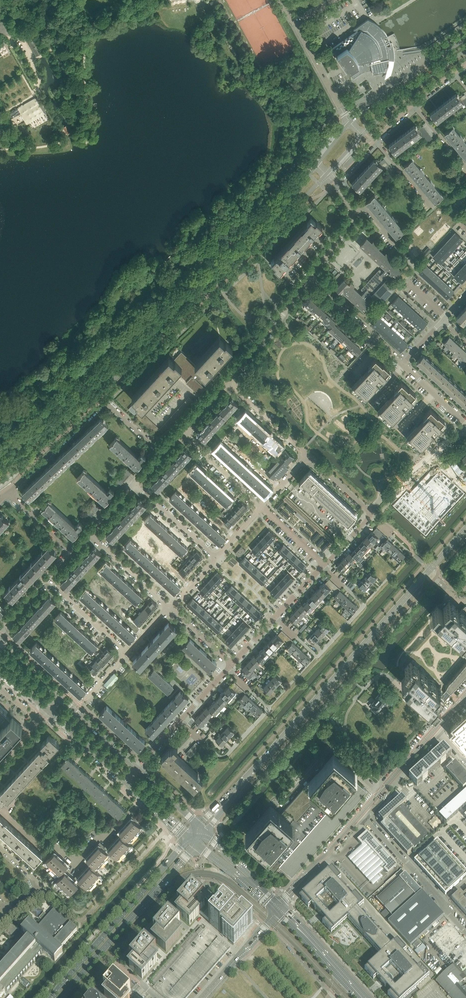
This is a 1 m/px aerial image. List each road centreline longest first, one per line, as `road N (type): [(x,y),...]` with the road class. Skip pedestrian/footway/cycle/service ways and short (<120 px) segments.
road 1 (secondary): [(0,483),(326,174)]
road 2 (secondary): [(317,165),(270,219),(0,471)]
road 3 (tertiary): [(233,796),(465,529)]
road 4 (tertiary): [(189,838),(52,997)]
road 5 (residential): [(8,493),(103,404),(161,454)]
road 6 (tertiary): [(63,997),(198,846)]
road 7 (residential): [(275,618),(317,655),(349,622),(364,605),(323,566)]
road 8 (residential): [(182,722),(223,757),(254,725),(270,708),(229,669)]
road 9 (unclassified): [(465,931),(362,814)]
road 10 (secondary): [(465,38),(350,122)]
road 11 (secondary): [(363,135),(465,51)]
road 12 (residential): [(230,383),(310,279)]
road 13 (residential): [(402,364),(310,279)]
road 14 (residential): [(371,513),(465,432)]
road 15 (unclassified): [(282,907),(362,814)]

